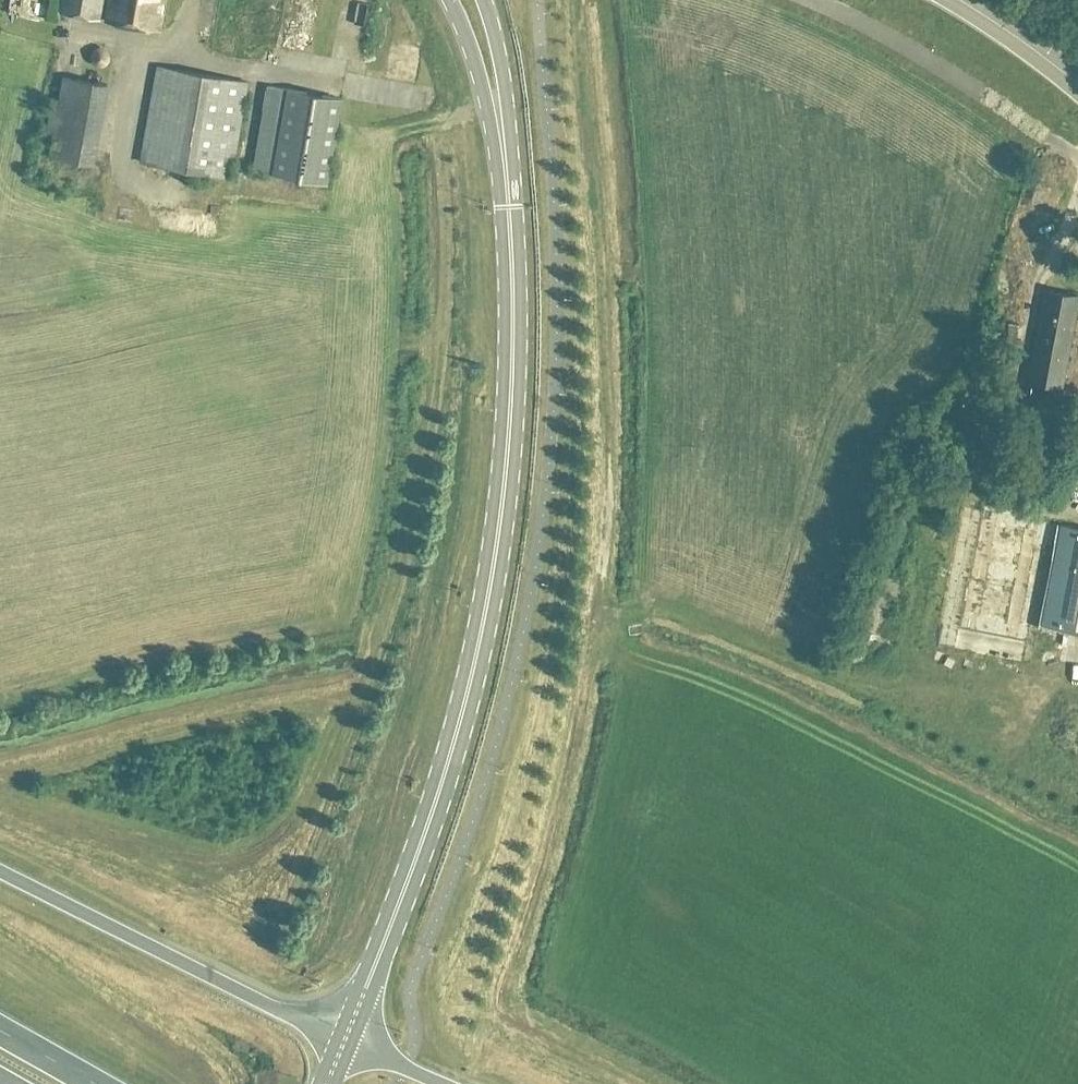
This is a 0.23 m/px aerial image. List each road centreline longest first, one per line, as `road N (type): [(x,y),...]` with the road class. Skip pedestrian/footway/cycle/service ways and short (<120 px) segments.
road 1 (secondary): [(345,1037),(431,818),(487,597),(511,408),(513,250)]
road 2 (trunk): [(345,1037),(0,866)]
road 3 (secondary): [(452,0),(480,77),(513,250)]
road 4 (secondary): [(513,250),(508,107),(484,0)]
road 5 (unclassified): [(1077,85),(962,0)]

